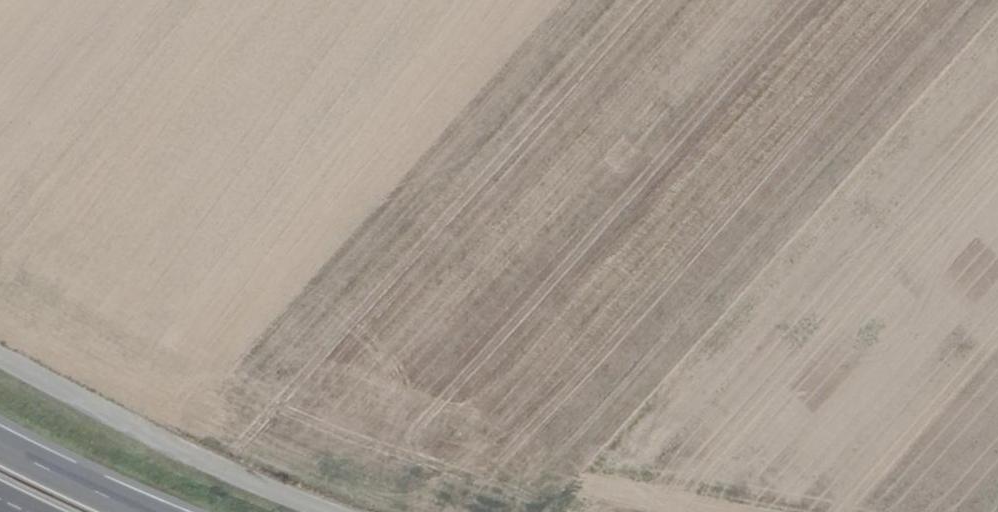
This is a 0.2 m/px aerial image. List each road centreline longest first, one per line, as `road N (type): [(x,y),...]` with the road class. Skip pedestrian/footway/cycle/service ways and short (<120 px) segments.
road 1 (trunk): [(142,511),(0,445)]

